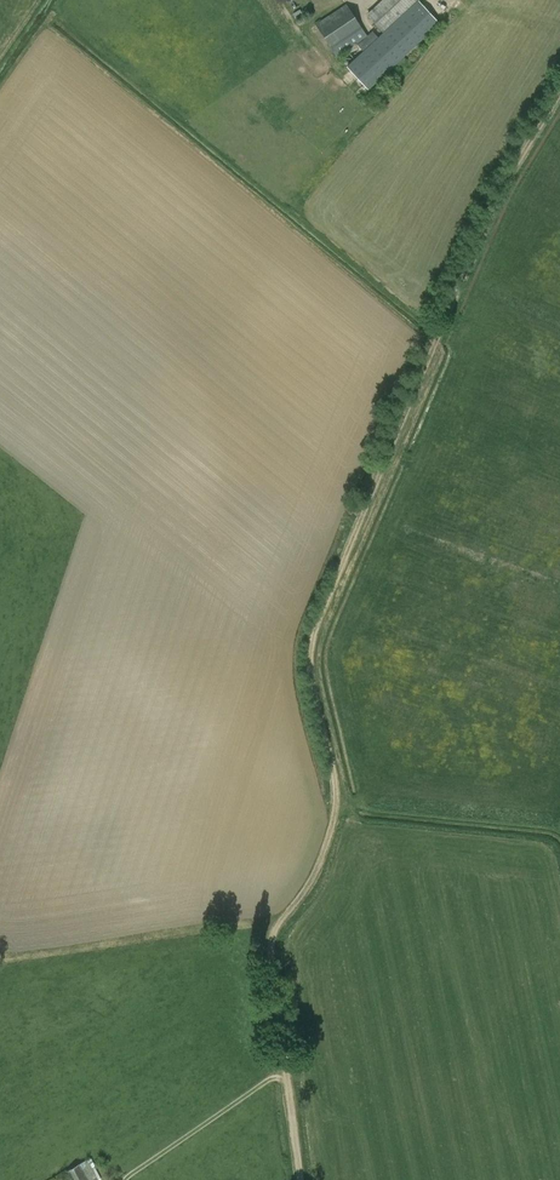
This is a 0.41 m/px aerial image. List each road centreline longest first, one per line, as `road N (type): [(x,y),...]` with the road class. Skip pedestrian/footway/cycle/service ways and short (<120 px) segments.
road 1 (track): [(287,1077),(271,935),(314,876),(336,793),(312,687),(311,635),(435,341)]
road 2 (track): [(0,960),(280,919)]
road 3 (track): [(435,341),(512,173),(559,93)]
road 4 (track): [(287,1077),(271,1078),(125,1179)]

